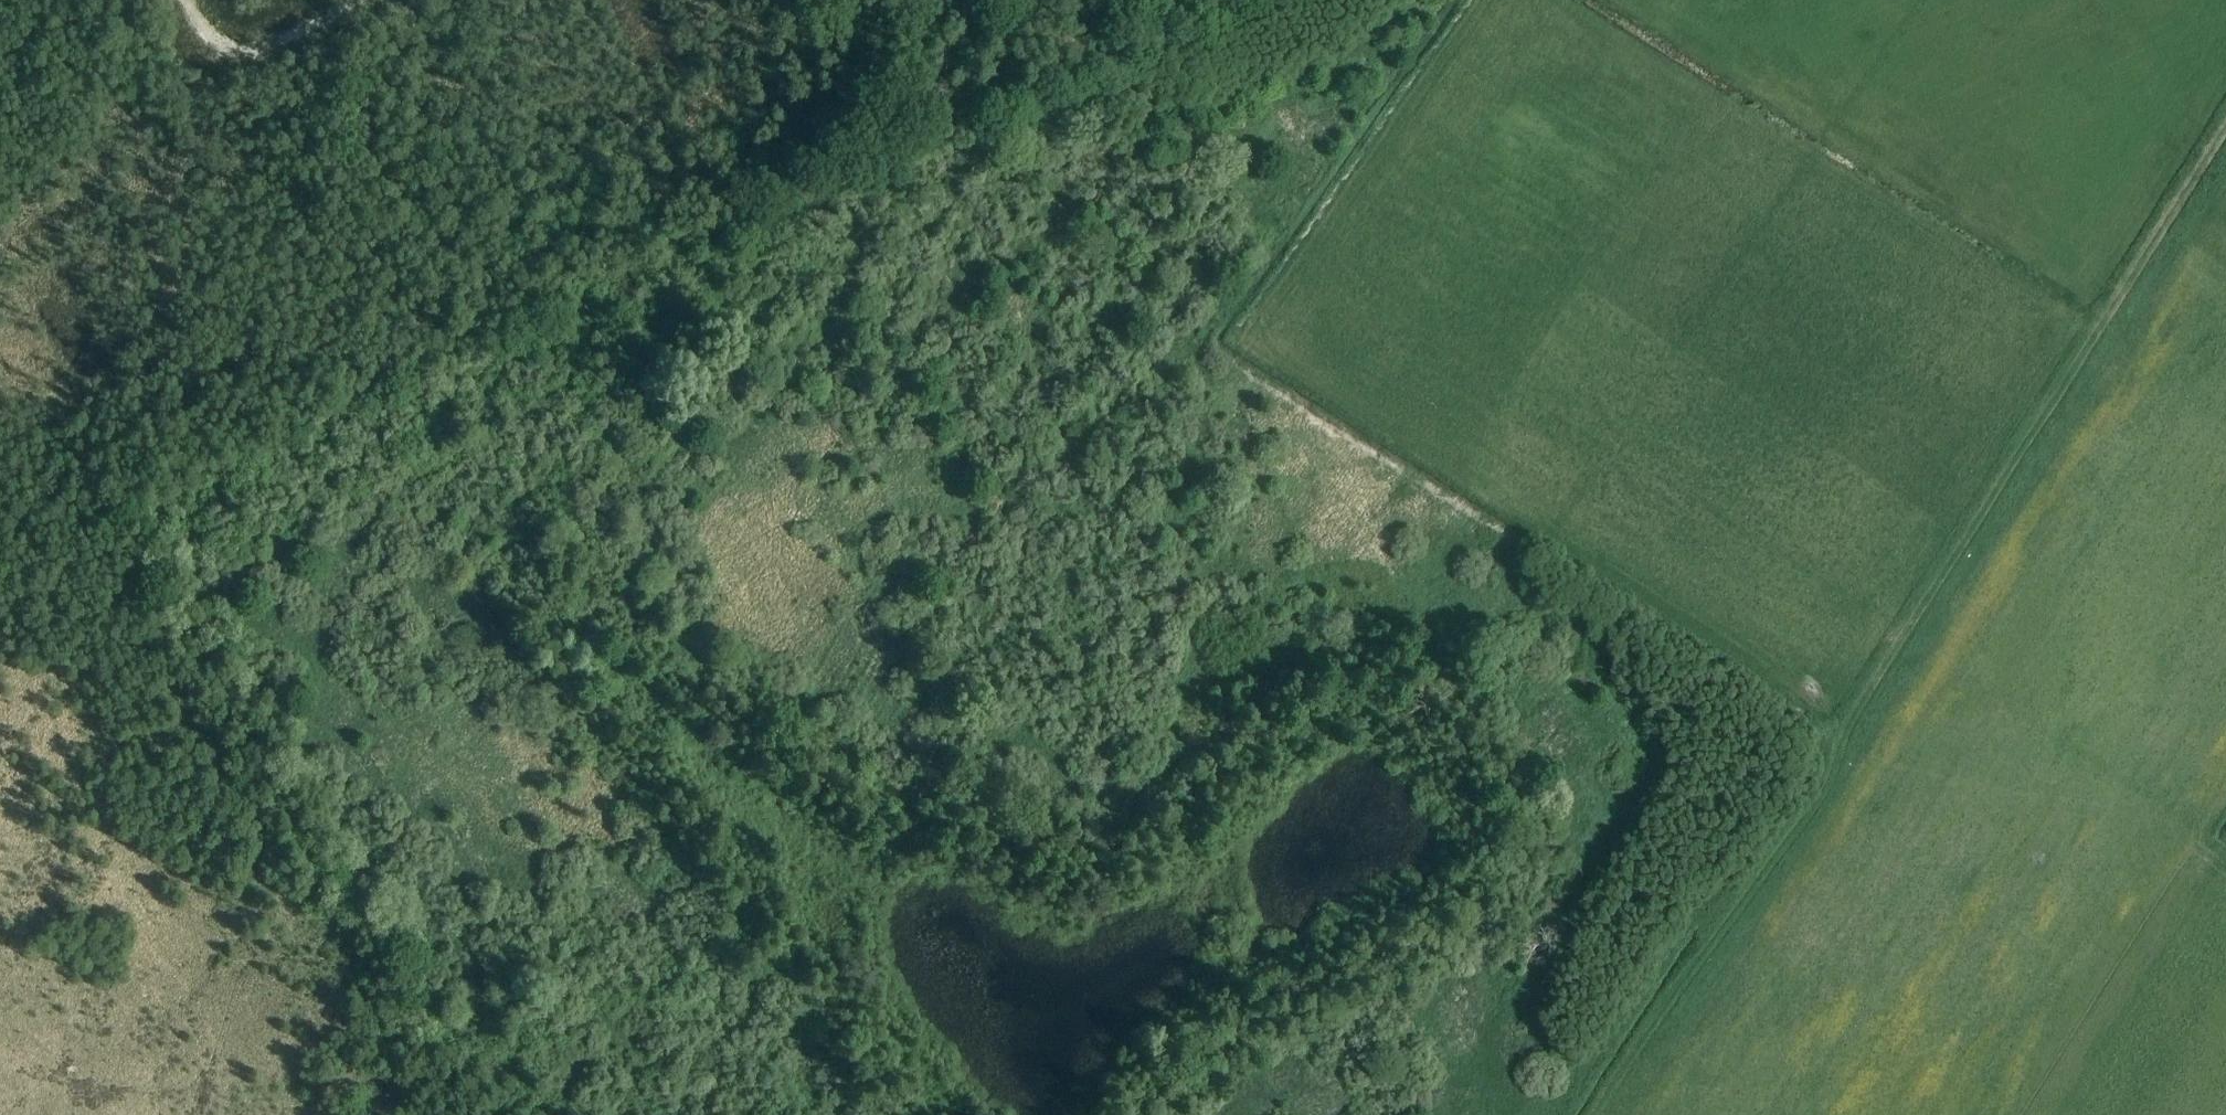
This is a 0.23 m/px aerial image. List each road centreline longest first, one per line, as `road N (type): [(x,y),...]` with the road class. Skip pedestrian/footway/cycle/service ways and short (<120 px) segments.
road 1 (track): [(2107,306),(2225,110)]

